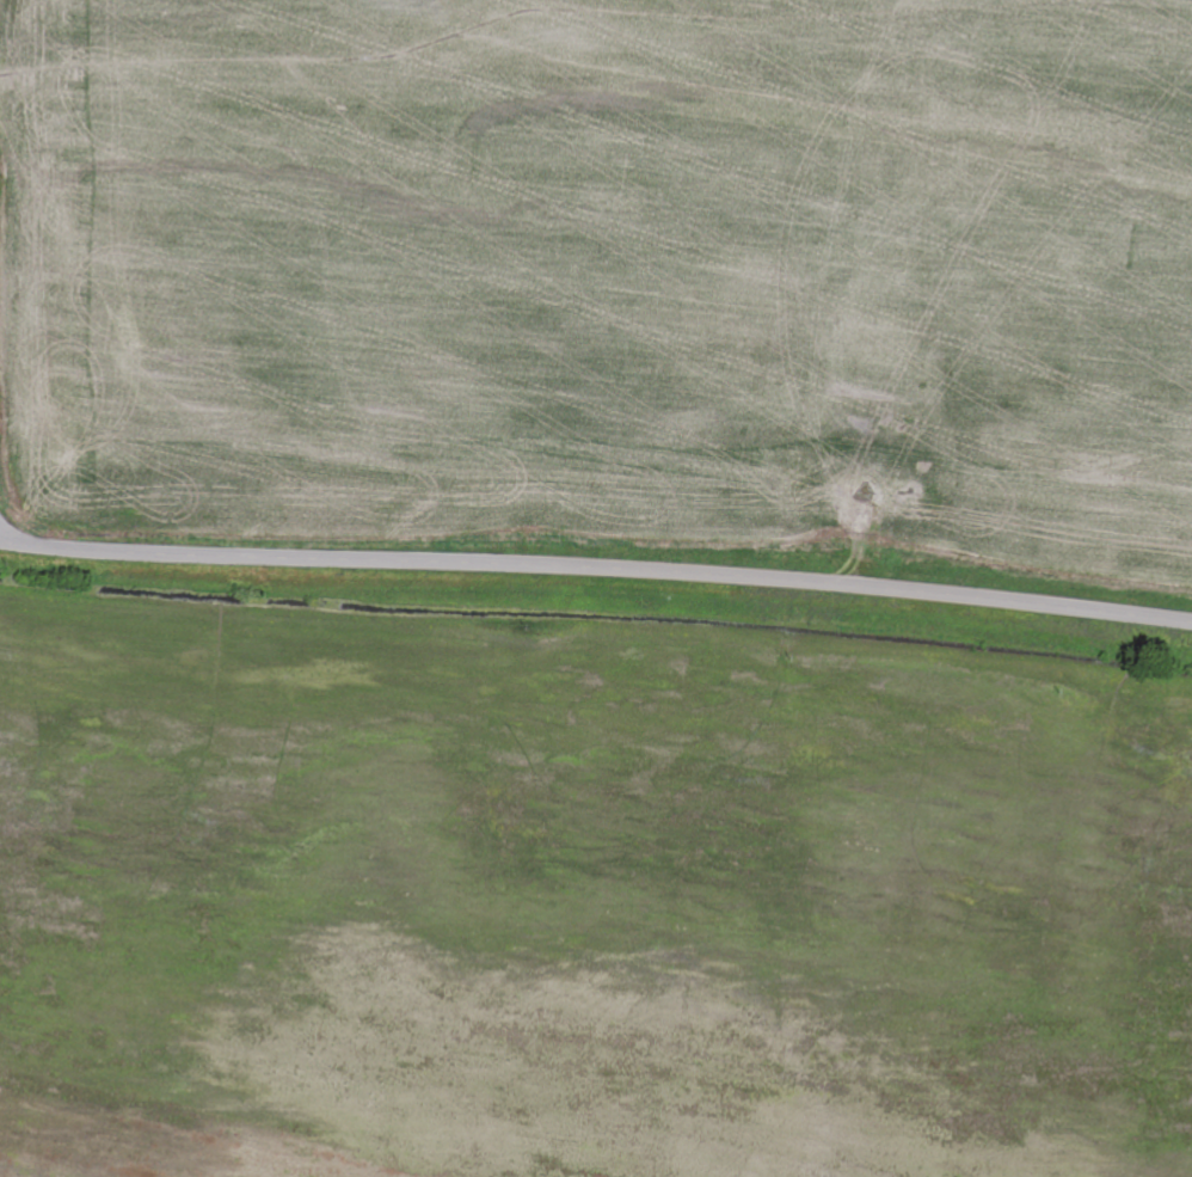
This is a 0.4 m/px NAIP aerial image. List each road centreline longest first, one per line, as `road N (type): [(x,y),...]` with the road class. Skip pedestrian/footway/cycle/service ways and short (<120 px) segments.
road 1 (secondary): [(1191,624),(678,572),(64,551),(0,542)]

